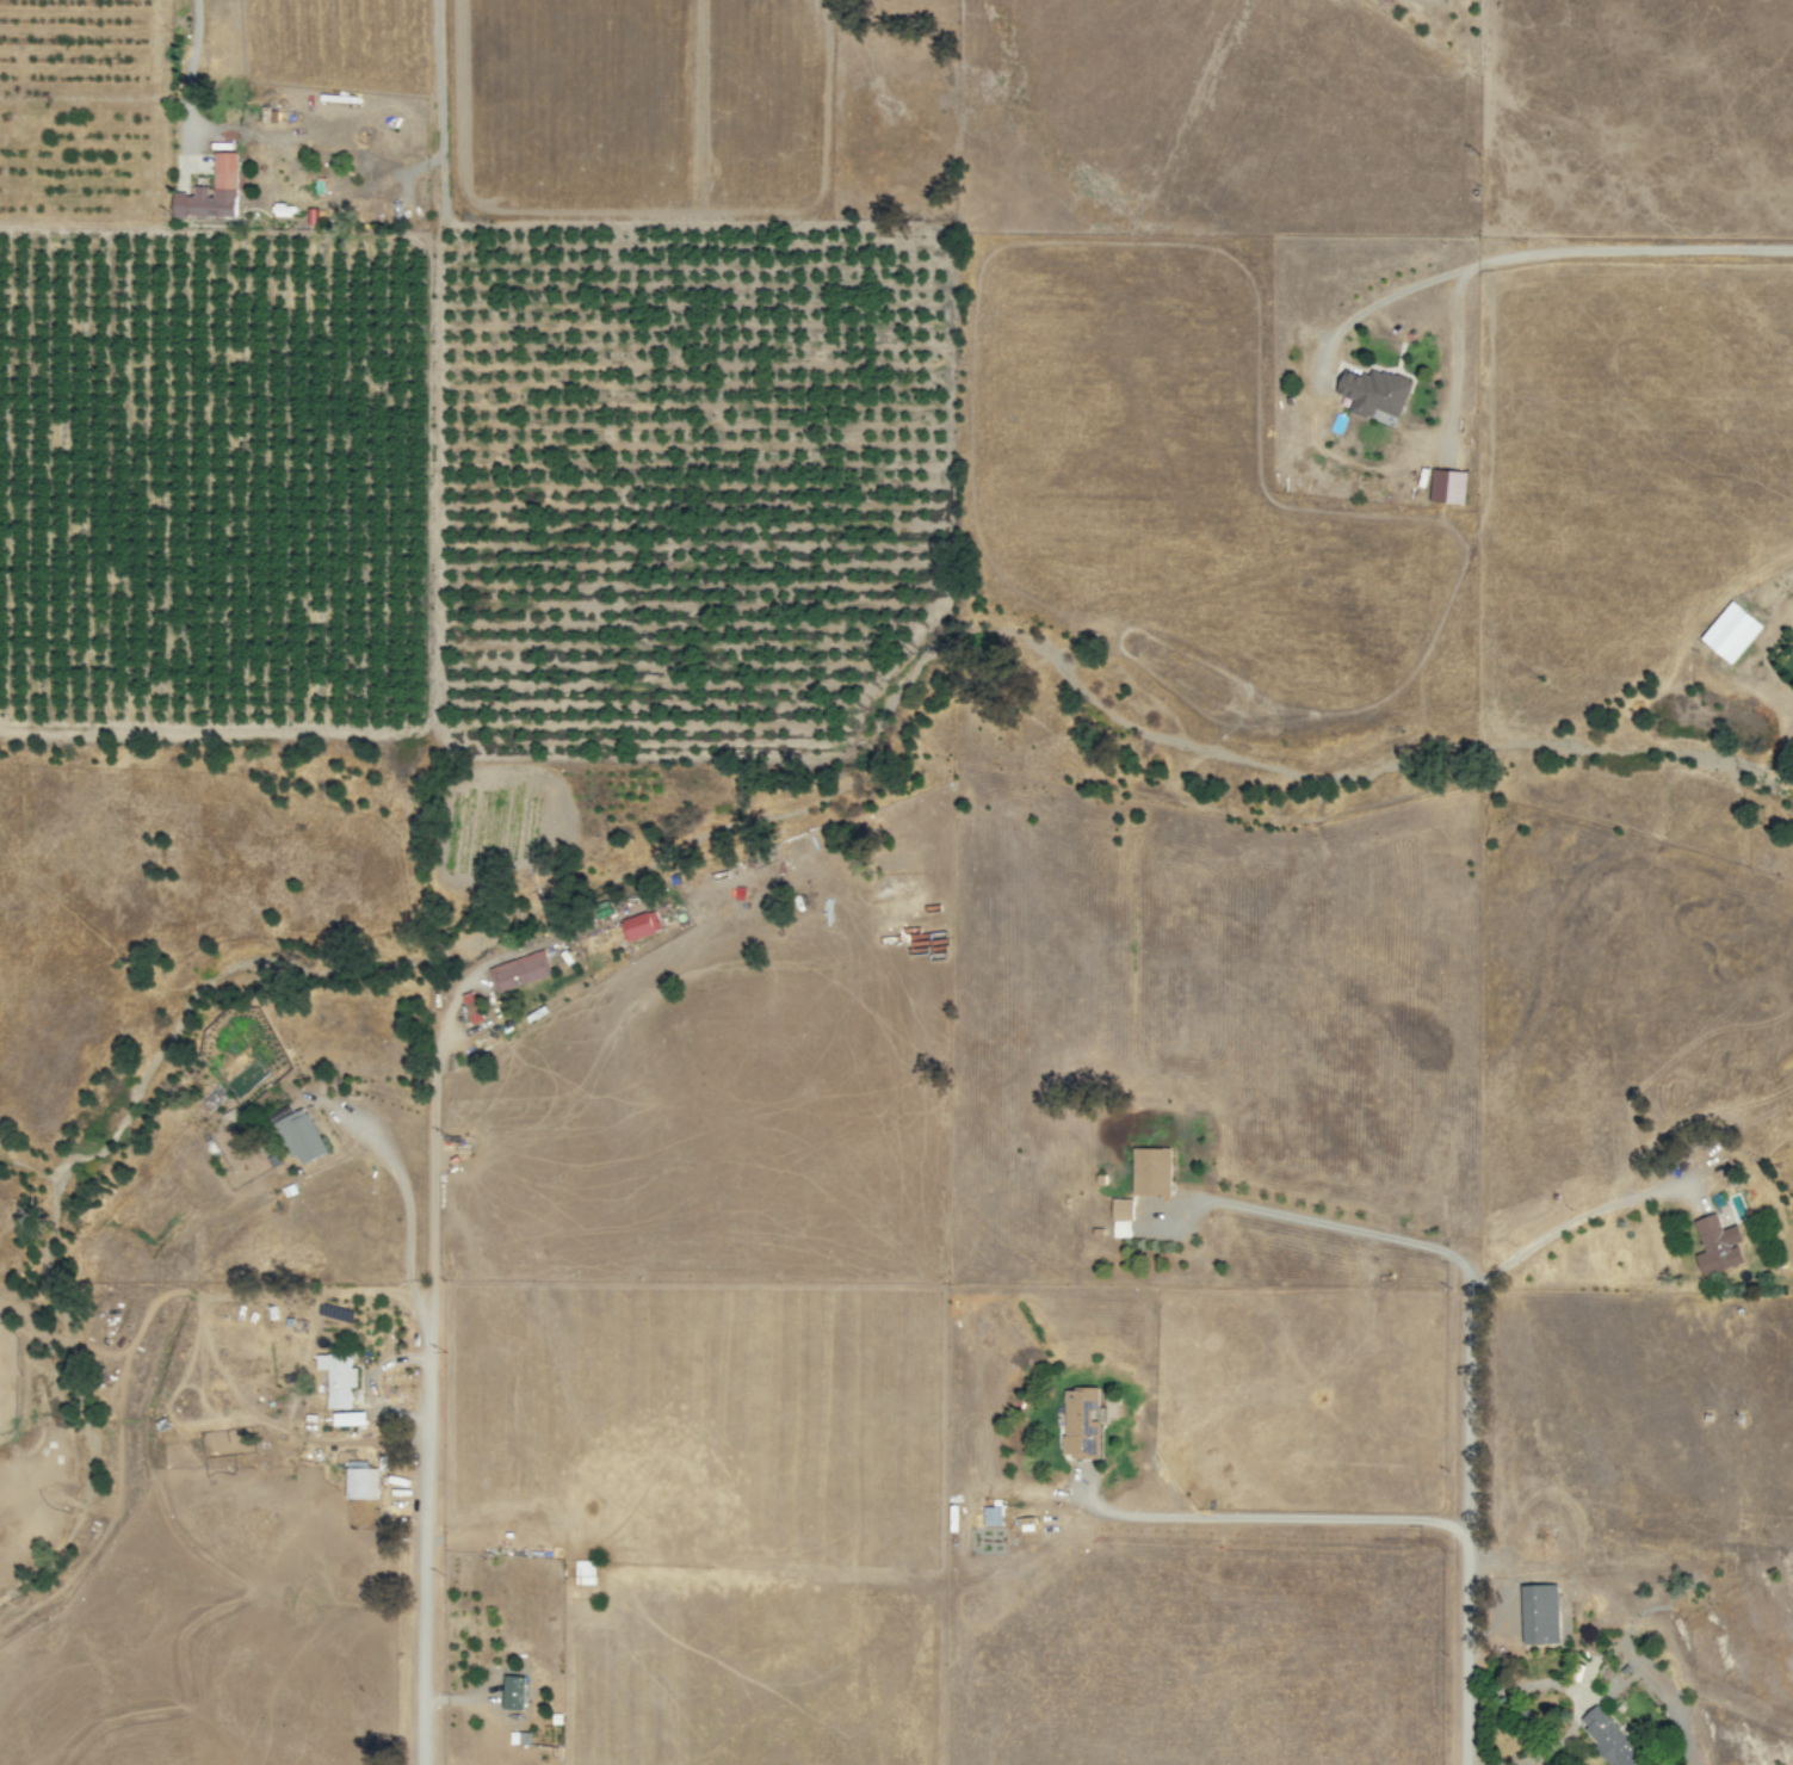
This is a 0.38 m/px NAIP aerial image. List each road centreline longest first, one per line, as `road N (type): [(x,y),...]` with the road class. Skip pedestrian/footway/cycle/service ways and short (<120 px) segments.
road 1 (residential): [(422,1764),(432,1285),(427,1107)]
road 2 (residential): [(1465,1764),(1469,1290)]

